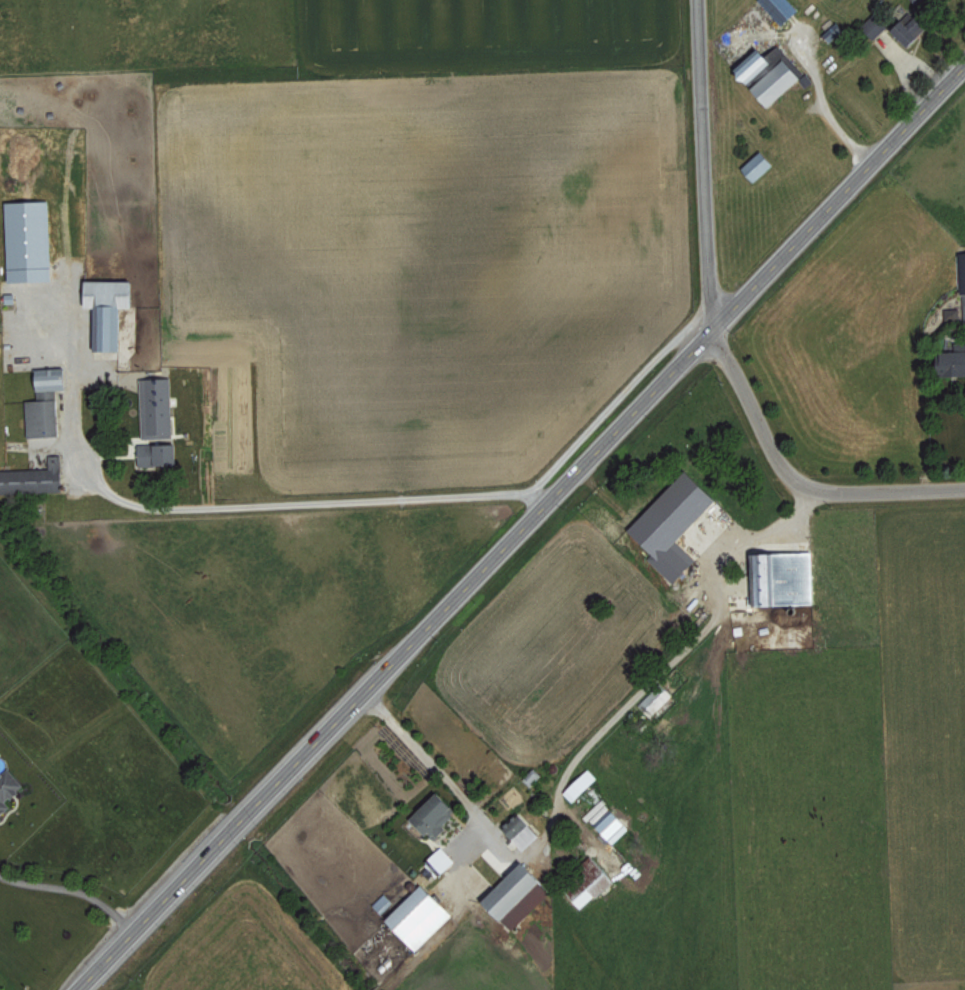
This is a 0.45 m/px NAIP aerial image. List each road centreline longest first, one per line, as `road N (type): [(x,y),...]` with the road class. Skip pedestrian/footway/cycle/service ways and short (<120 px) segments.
road 1 (primary): [(83,989),(964,75)]
road 2 (residential): [(703,0),(714,336)]
road 3 (residential): [(714,336),(794,472),(818,491),(964,491)]

